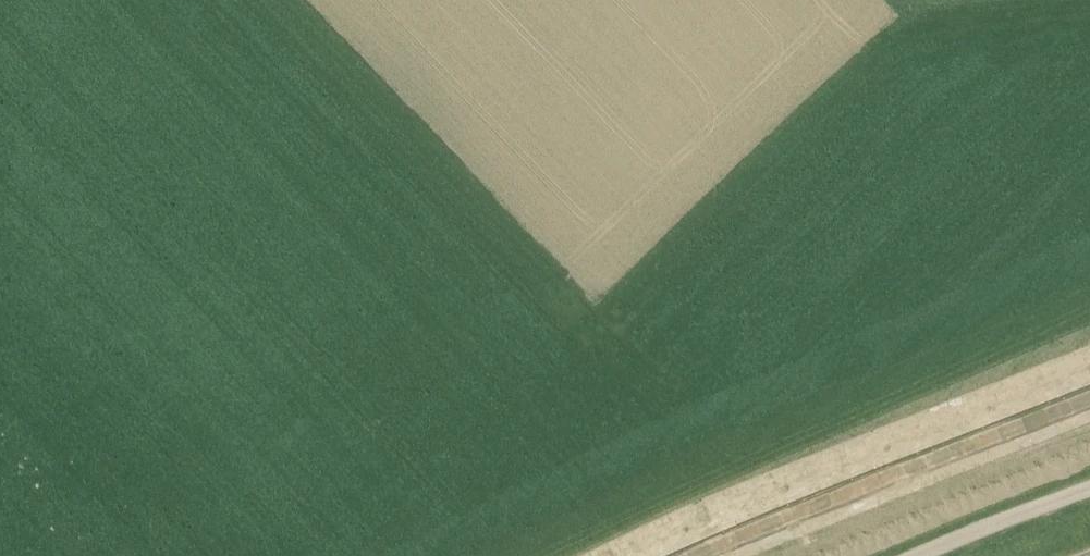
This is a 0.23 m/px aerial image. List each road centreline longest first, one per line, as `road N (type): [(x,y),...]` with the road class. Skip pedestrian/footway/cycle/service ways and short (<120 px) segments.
road 1 (track): [(921,555),(1089,490)]

